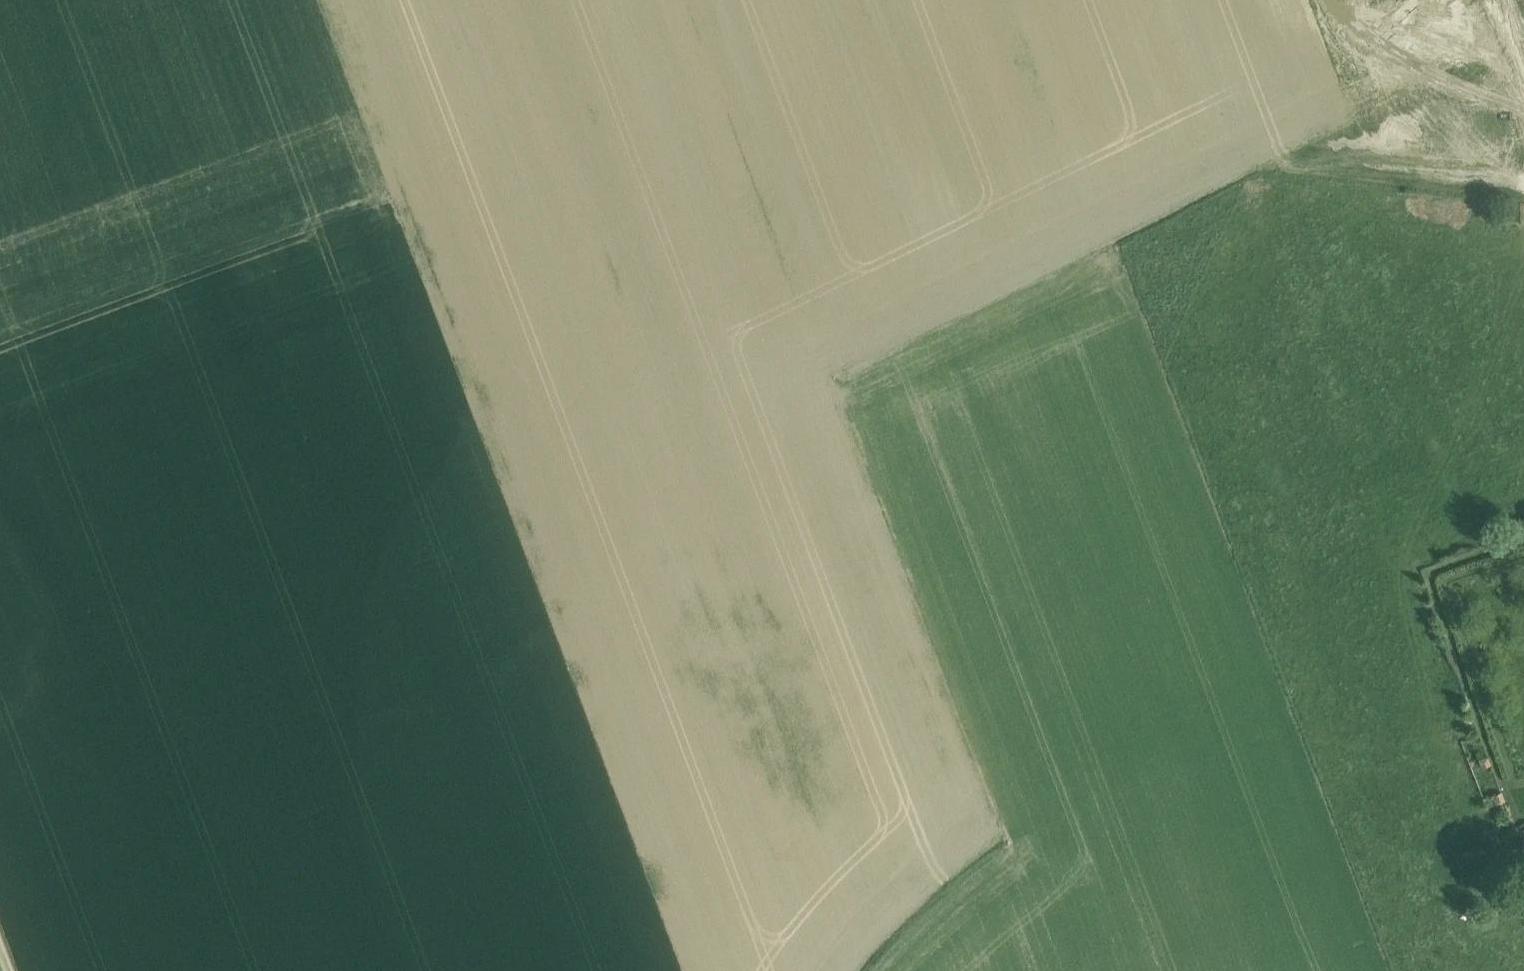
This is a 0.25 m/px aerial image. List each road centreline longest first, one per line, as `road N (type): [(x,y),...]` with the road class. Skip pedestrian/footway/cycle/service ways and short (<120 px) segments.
road 1 (track): [(1523,191),(1272,169)]

